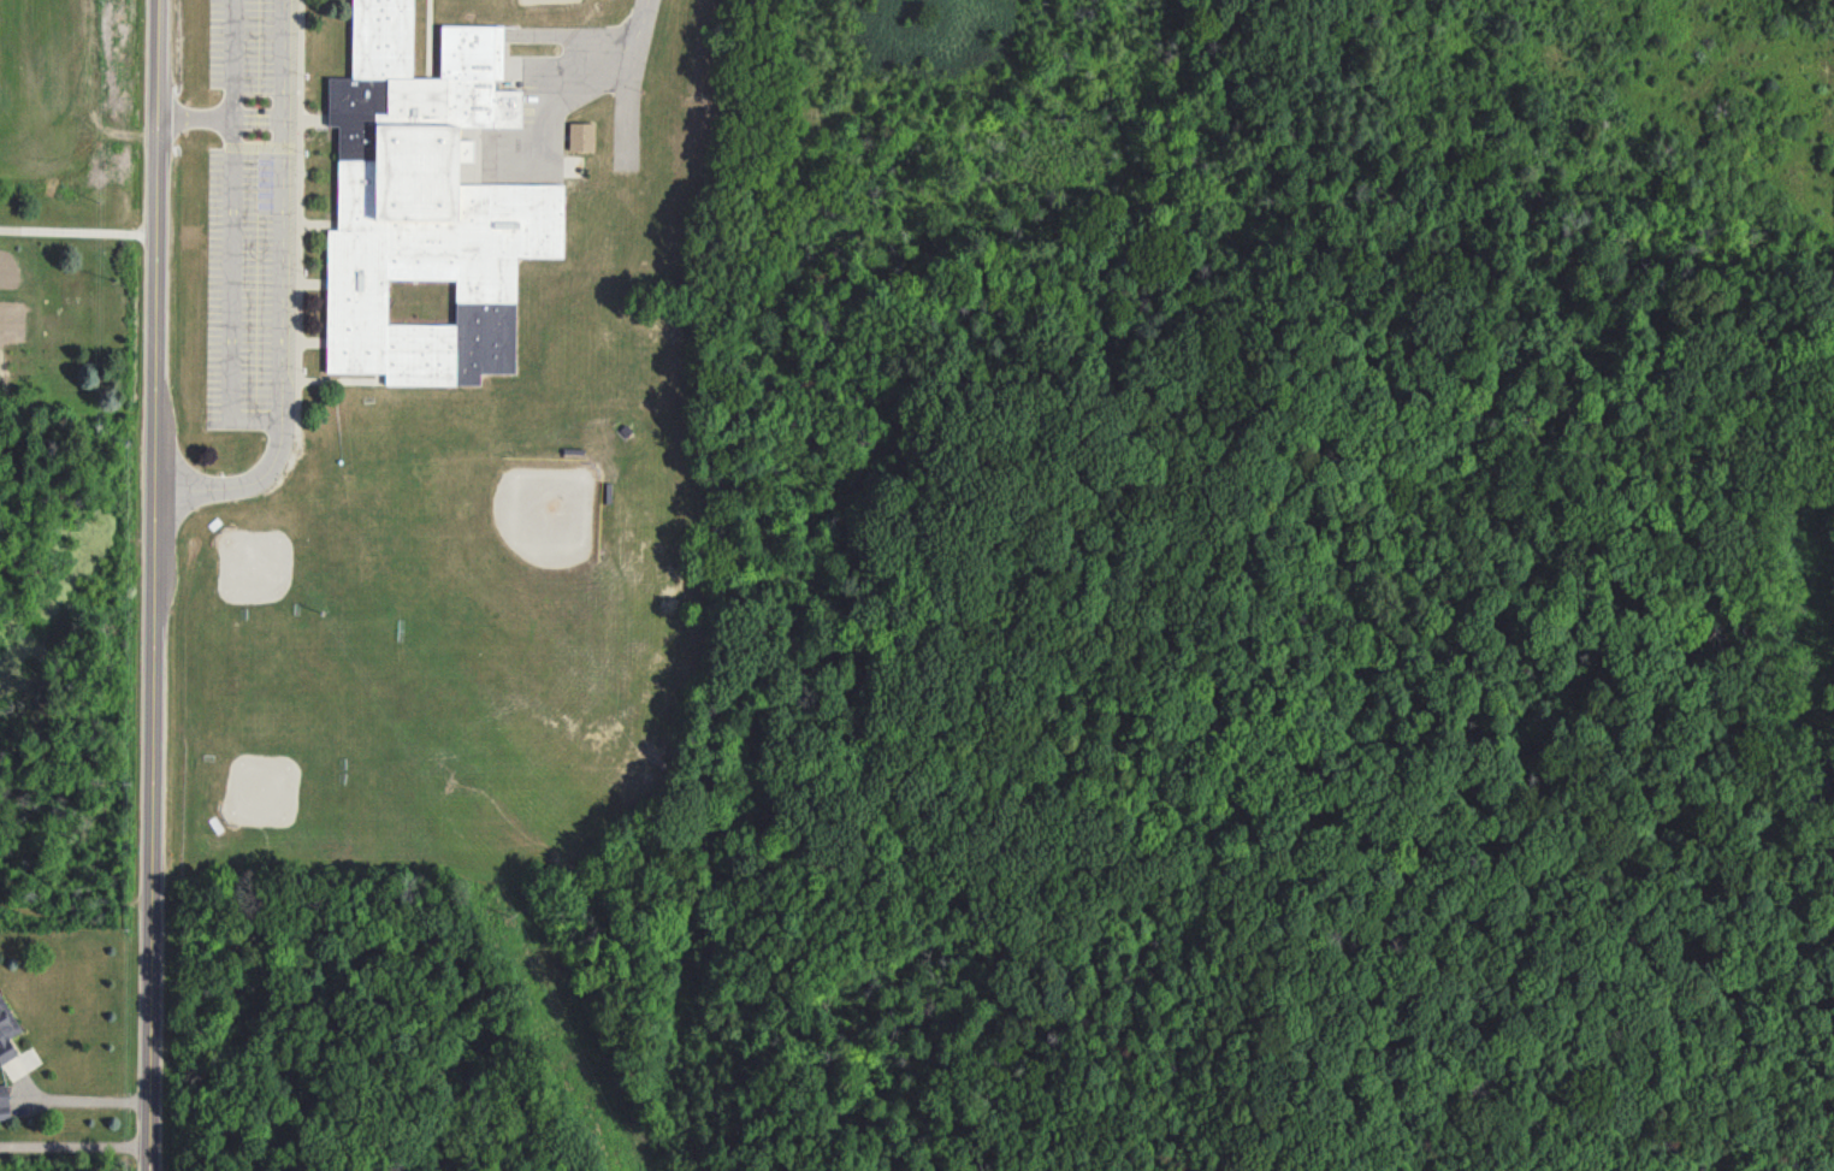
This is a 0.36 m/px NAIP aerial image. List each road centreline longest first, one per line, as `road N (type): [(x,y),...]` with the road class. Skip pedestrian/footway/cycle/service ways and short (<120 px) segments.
road 1 (tertiary): [(150,1170),(158,0)]

